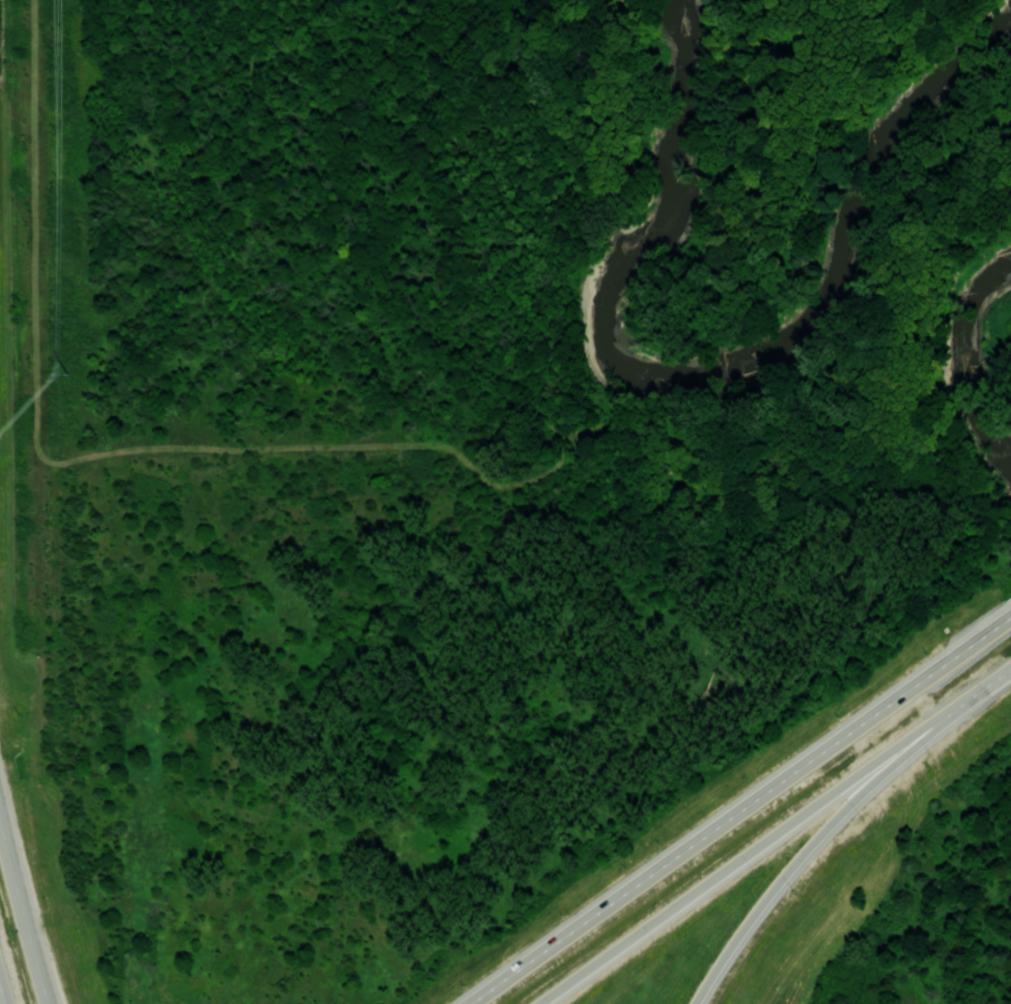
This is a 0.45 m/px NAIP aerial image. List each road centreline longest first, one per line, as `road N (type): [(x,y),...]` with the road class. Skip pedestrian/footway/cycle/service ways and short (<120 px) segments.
road 1 (primary): [(1010,614),(467,1003)]
road 2 (primary): [(539,1003),(1010,668)]
road 3 (trunk): [(698,1003),(753,919),(831,825),(1010,670)]
road 4 (trunk): [(49,1003),(0,824)]

